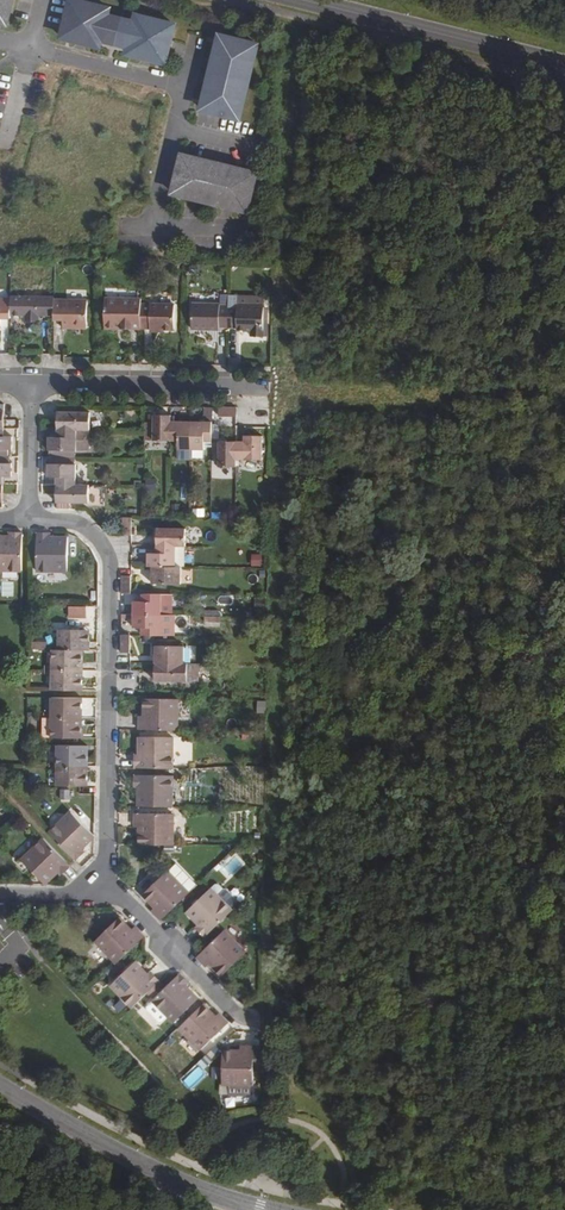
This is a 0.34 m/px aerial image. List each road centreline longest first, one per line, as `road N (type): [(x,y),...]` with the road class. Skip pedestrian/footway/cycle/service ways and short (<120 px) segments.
road 1 (residential): [(98,874),(105,866),(111,558),(84,525),(28,518)]
road 2 (tertiary): [(0,1086),(146,1167),(258,1209)]
road 3 (secondary): [(564,66),(304,0)]
road 4 (residential): [(265,388),(29,384)]
road 5 (residential): [(265,1035),(98,874)]
road 6 (track): [(265,388),(310,399),(493,400)]
road 7 (unclassified): [(183,88),(29,50)]
road 8 (residential): [(28,518),(29,384)]

